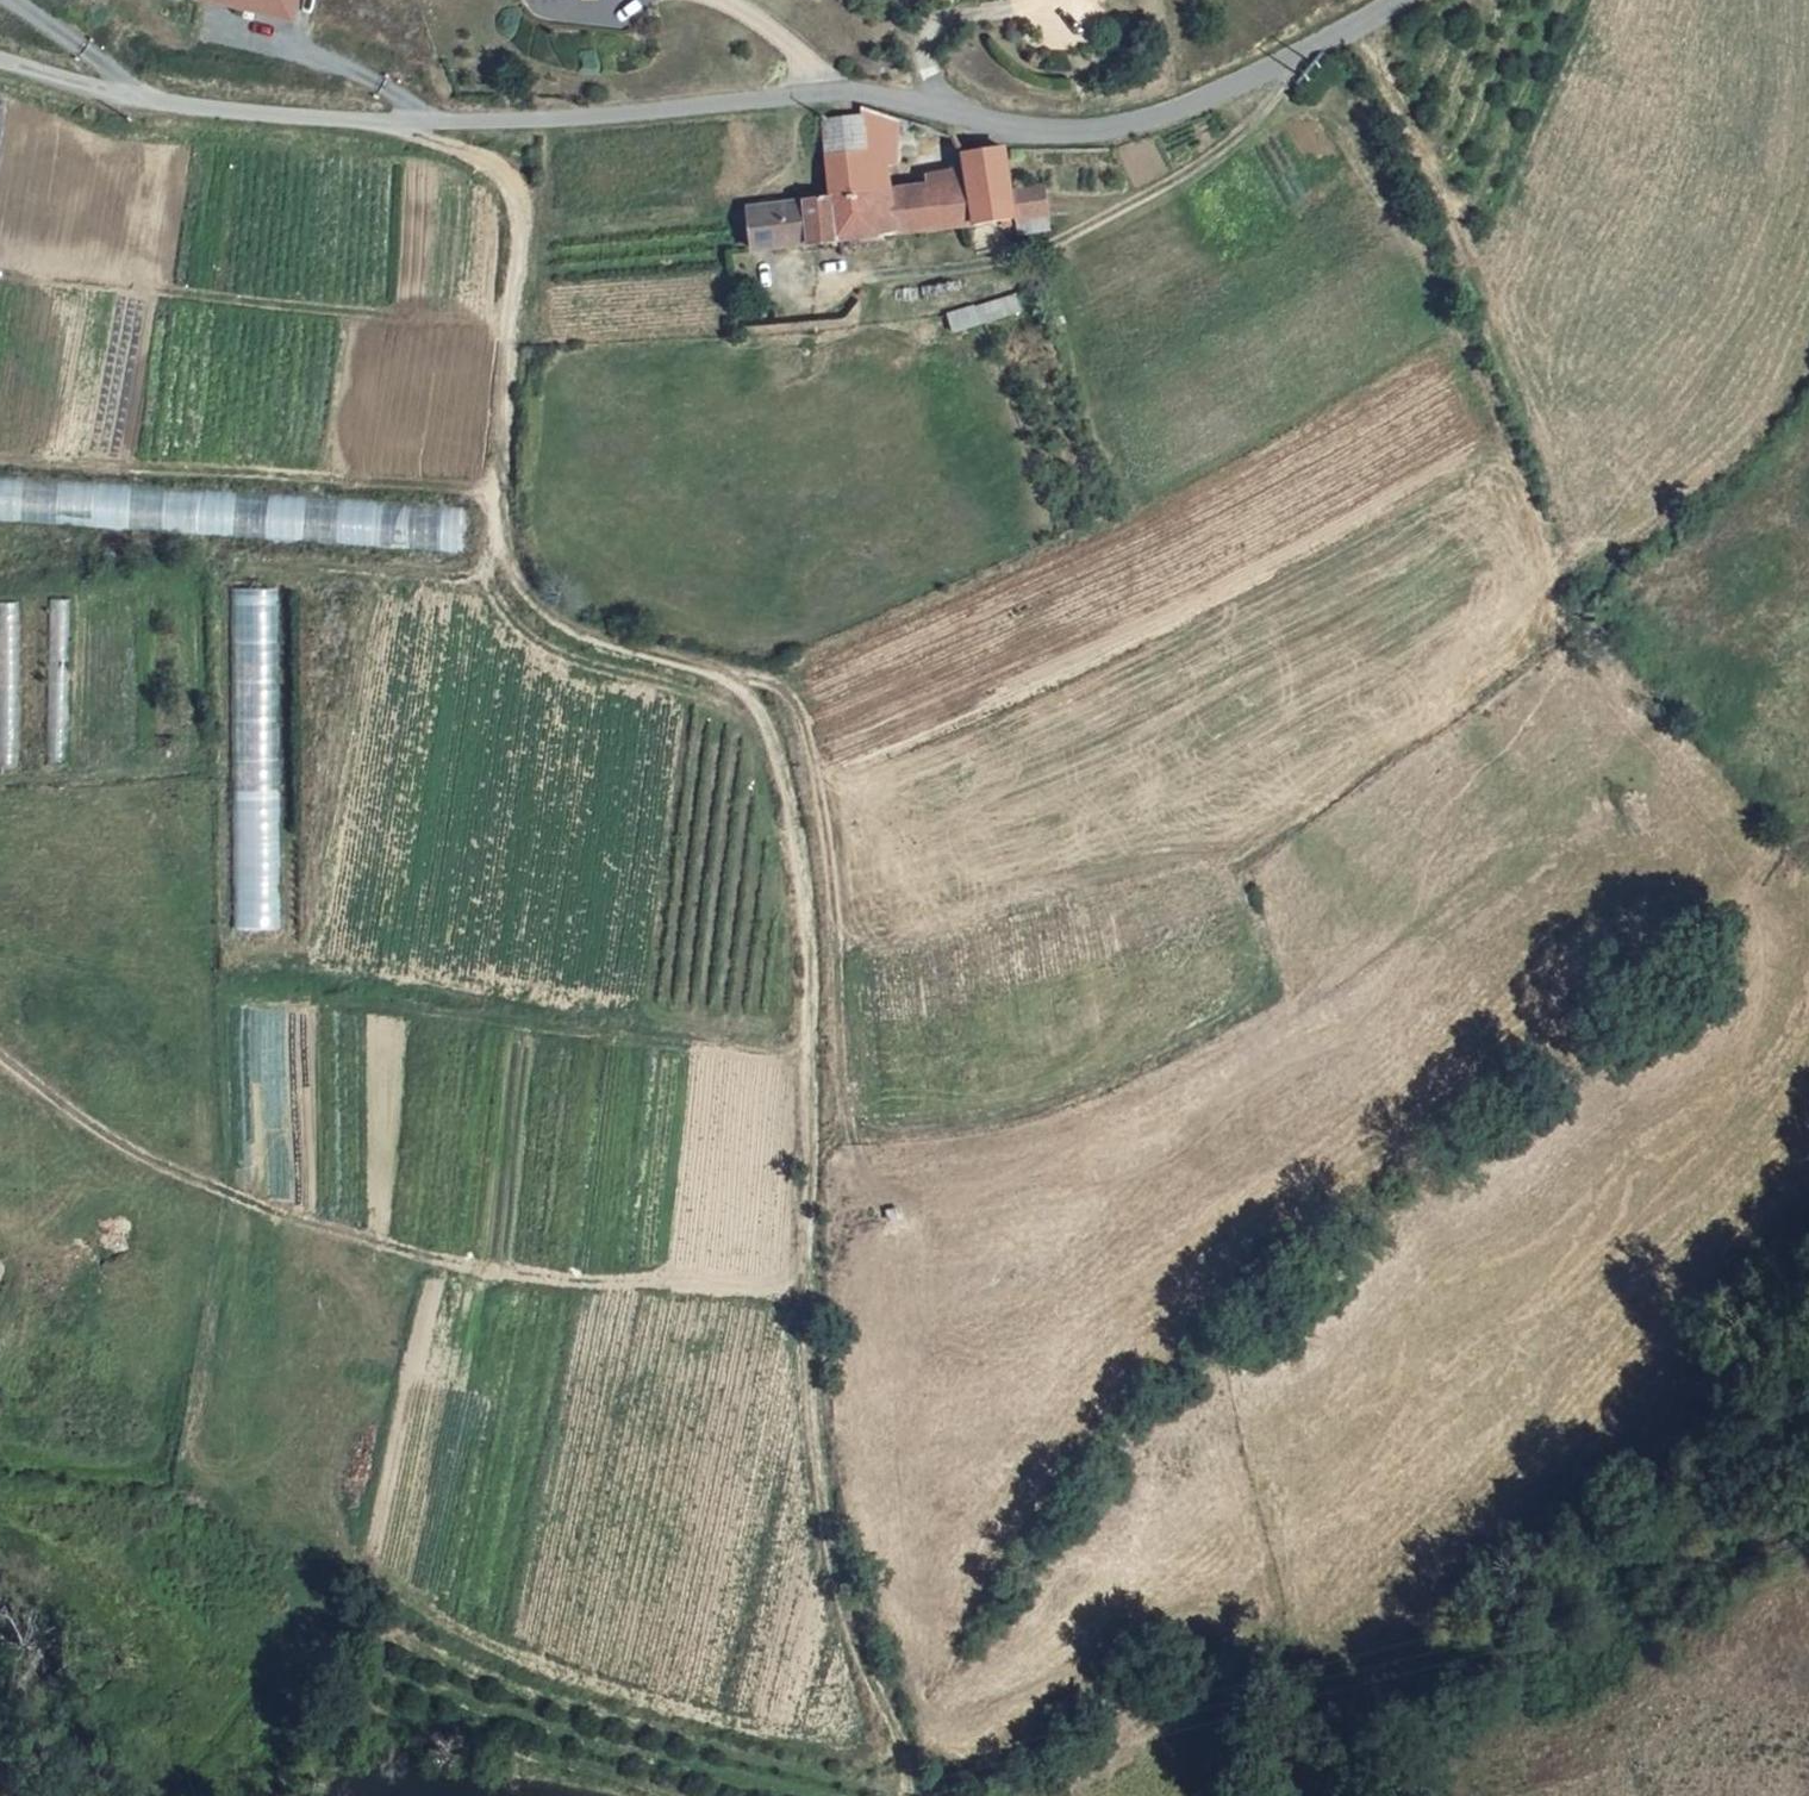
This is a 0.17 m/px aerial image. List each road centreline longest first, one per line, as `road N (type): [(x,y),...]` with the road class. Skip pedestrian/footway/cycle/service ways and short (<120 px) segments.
road 1 (unclassified): [(0,60),(146,96),(403,113),(667,95),(818,71),(913,77),(1074,124),(1167,106),(1292,52),(1378,0)]

